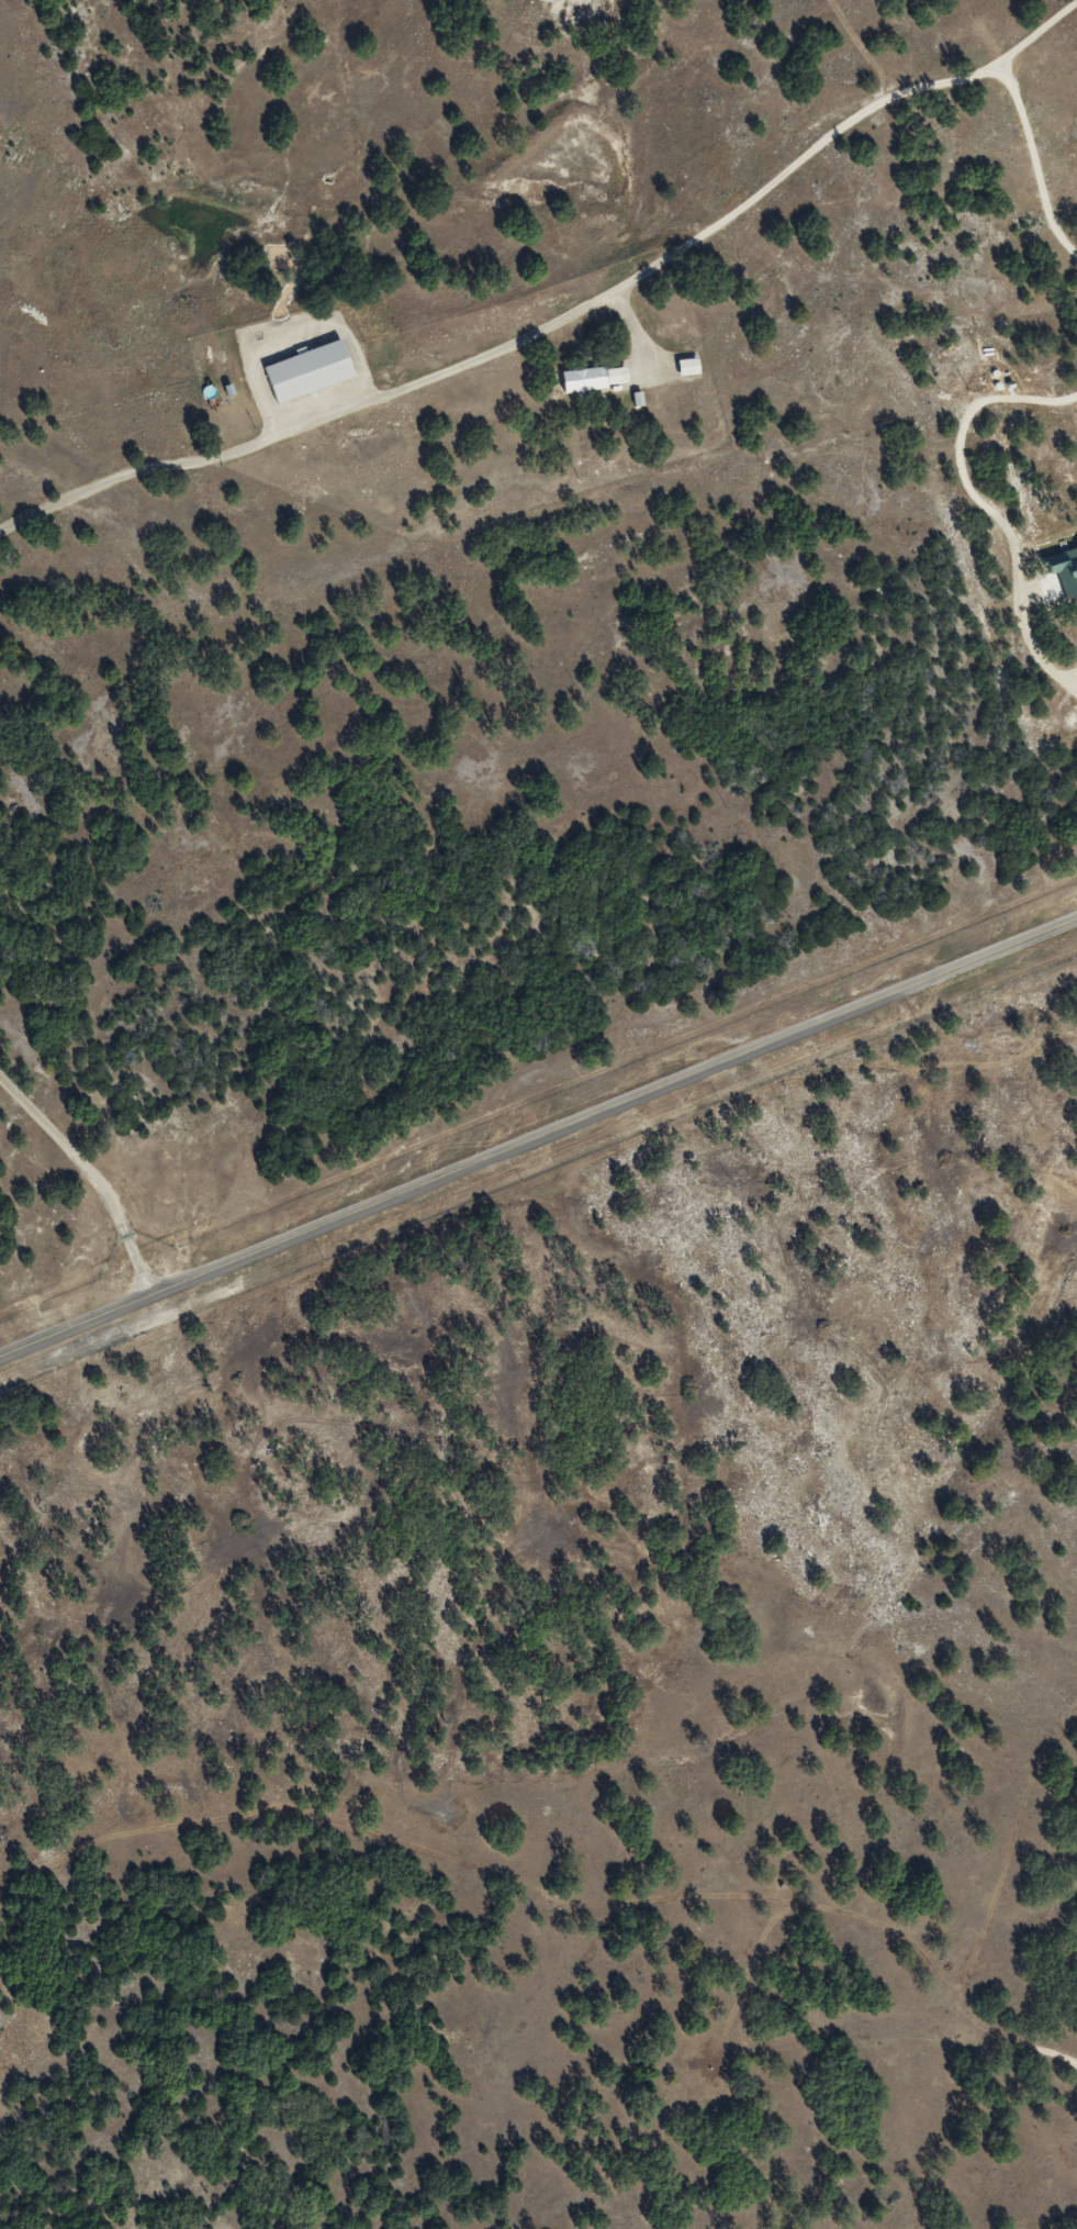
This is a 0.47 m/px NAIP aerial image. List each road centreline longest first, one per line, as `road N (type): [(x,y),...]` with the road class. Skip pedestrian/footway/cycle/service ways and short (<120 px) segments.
road 1 (residential): [(0,521),(69,484),(179,446),(416,382),(618,279),(872,96),(971,64),(1074,0)]
road 2 (primary): [(0,1364),(1076,927)]
road 3 (residential): [(178,1292),(74,1132),(0,1060)]

